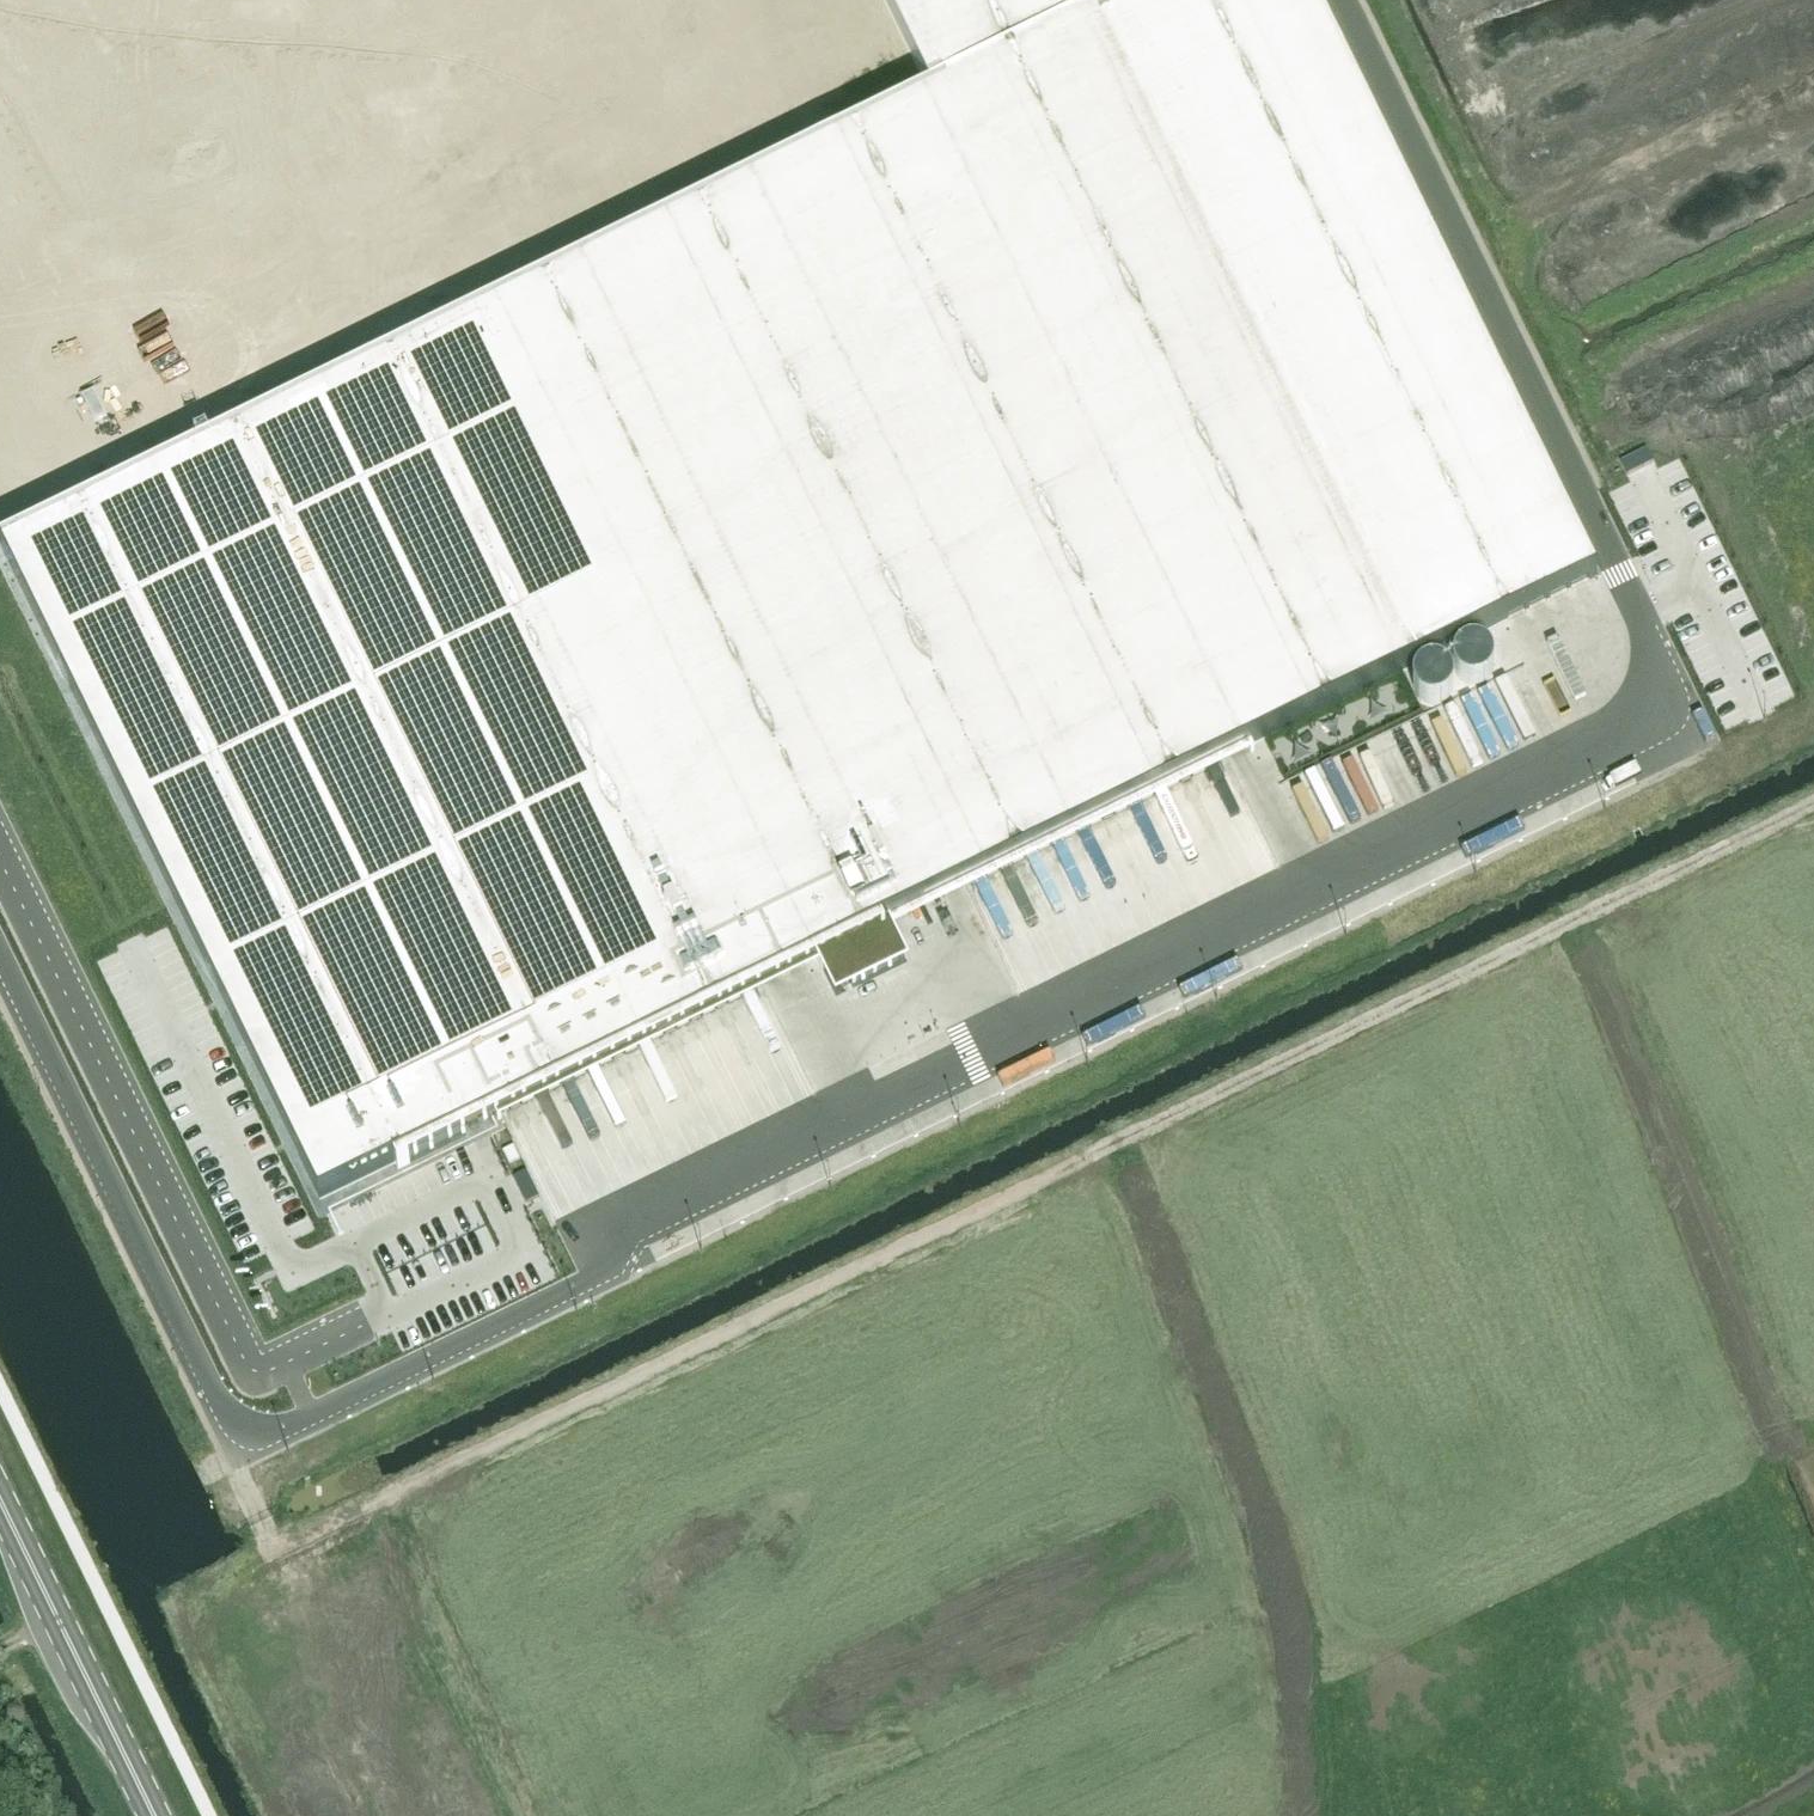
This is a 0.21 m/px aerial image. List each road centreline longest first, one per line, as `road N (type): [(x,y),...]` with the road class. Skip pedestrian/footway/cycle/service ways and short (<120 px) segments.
road 1 (track): [(364,1506),(1813,803)]
road 2 (secondary): [(156,1815),(0,1497)]

